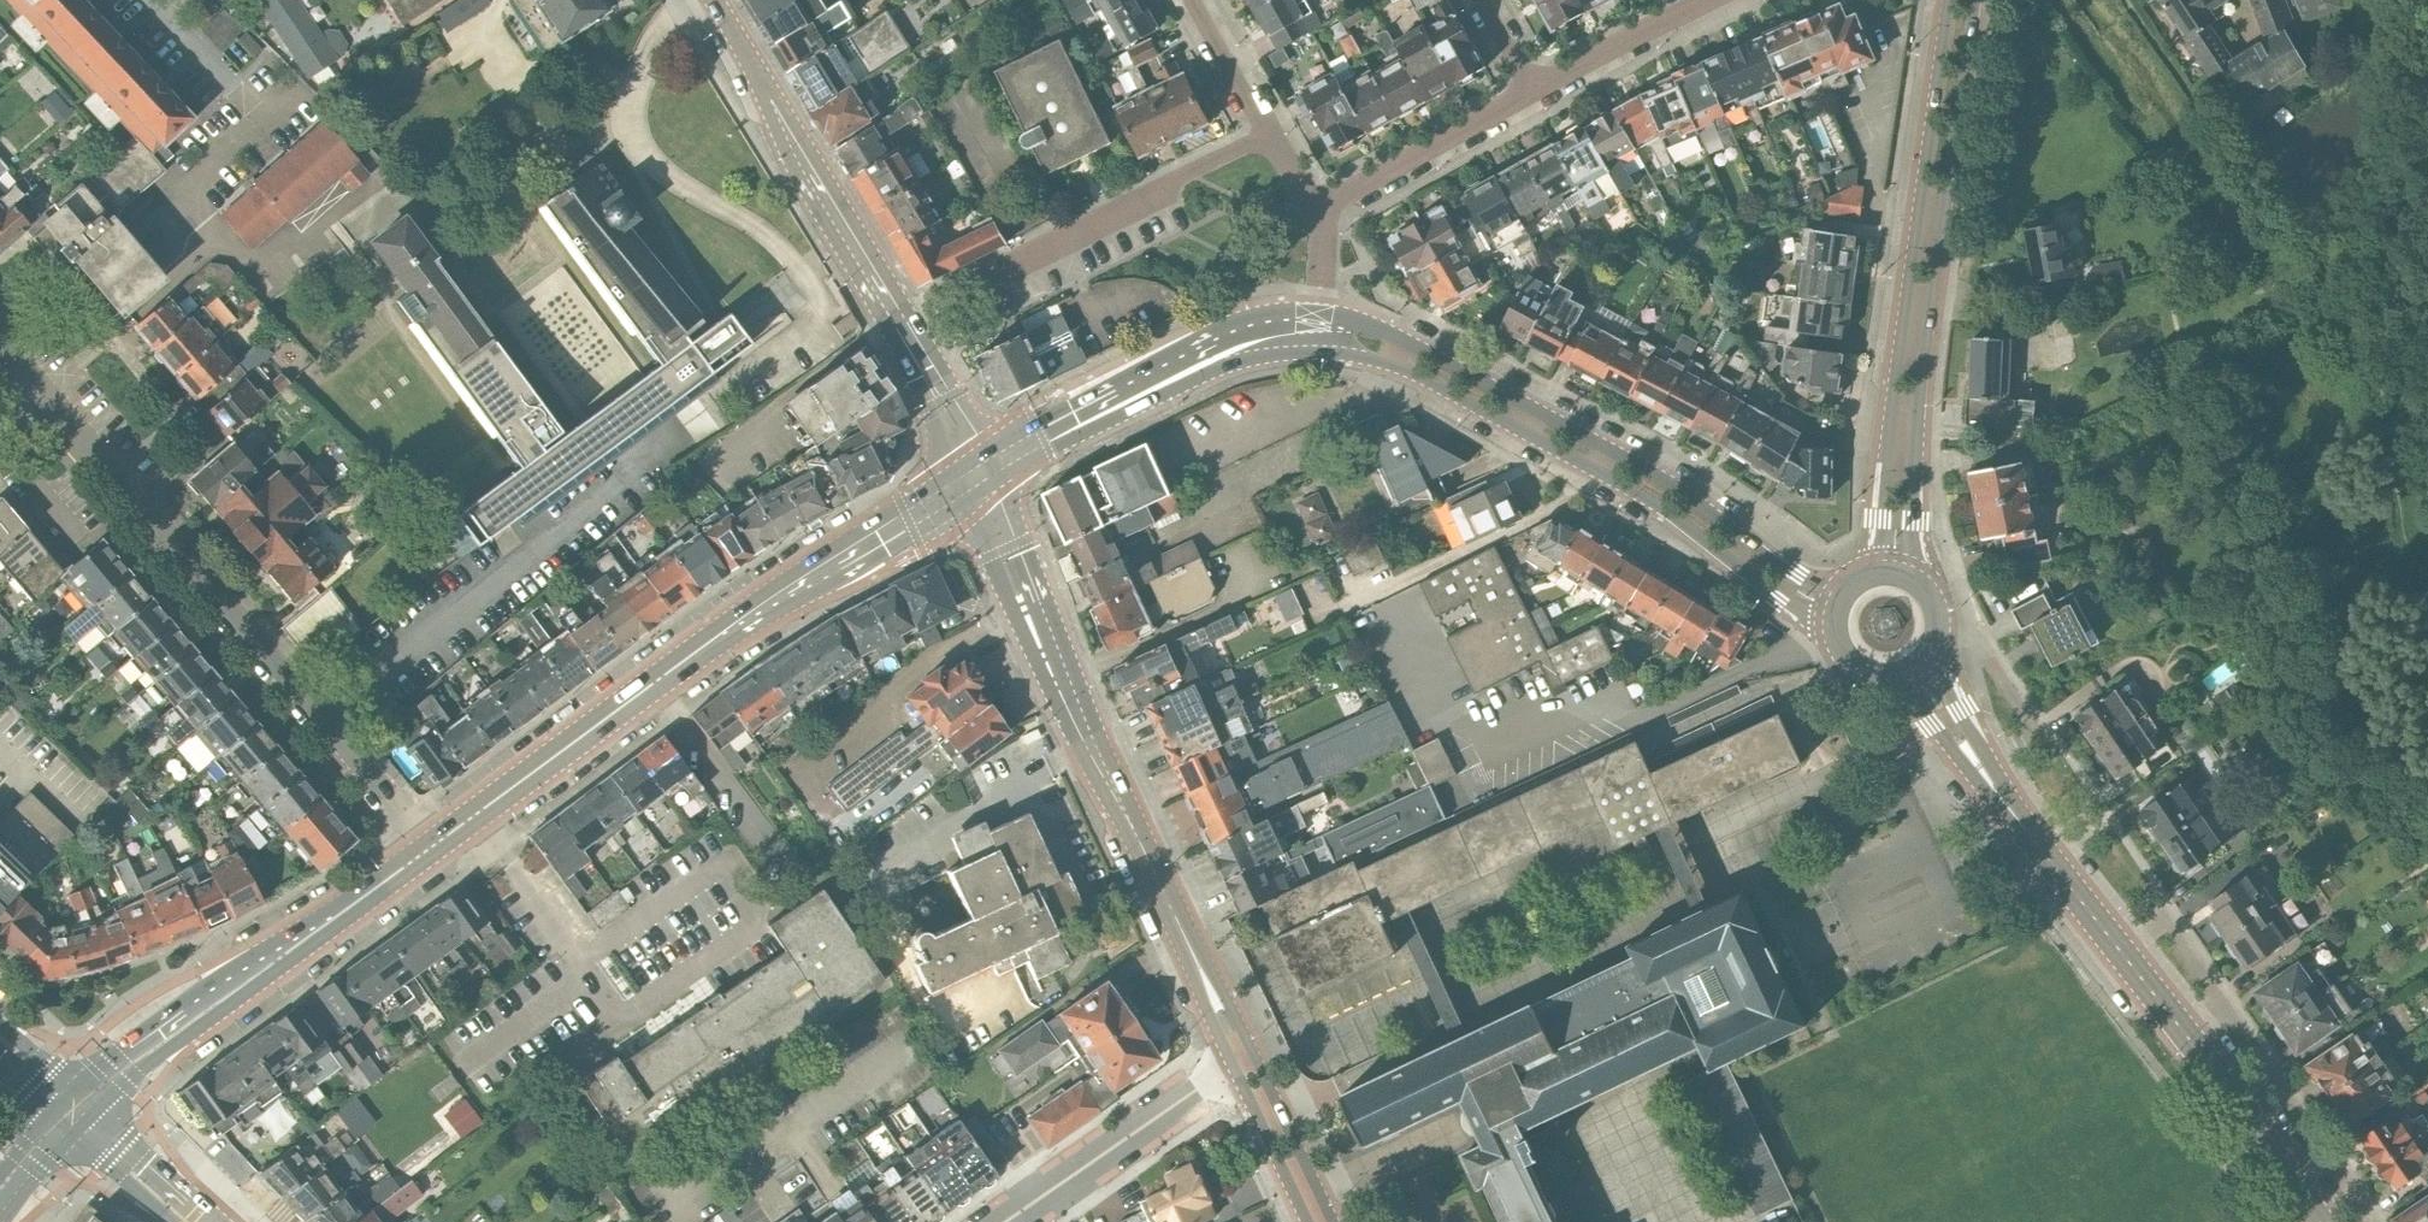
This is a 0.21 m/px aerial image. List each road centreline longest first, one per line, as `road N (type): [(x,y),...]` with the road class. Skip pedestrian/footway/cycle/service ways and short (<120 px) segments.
road 1 (tertiary): [(2319,1221),(1908,668)]
road 2 (tertiary): [(429,849),(746,616),(976,477)]
road 3 (tertiary): [(1245,1064),(976,477)]
road 4 (residential): [(39,387),(429,849)]
road 5 (tertiary): [(1844,594),(1804,576),(1678,485),(1412,337),(1366,321),(1318,325)]
road 6 (tertiary): [(1318,325),(1660,516),(1790,607),(1835,623)]
road 7 (tertiary): [(1918,586),(1921,400),(1976,0)]
road 8 (tertiary): [(1950,0),(1888,436),(1881,574)]
road 9 (residential): [(976,477),(897,321),(711,0)]
road 10 (tertiary): [(71,1115),(202,1007),(429,849)]
road 11 (tertiary): [(976,477),(1233,340),(1318,325)]
road 12 (residential): [(986,276),(1270,134)]
road 13 (residential): [(1015,1221),(1245,1064)]
road 14 (residential): [(1317,211),(1530,93)]
road 15 (residential): [(1530,93),(1715,0)]
road 16 (tertiary): [(1320,1221),(1245,1064)]
road 17 (residential): [(191,1221),(71,1115)]
road 18 (residential): [(1270,134),(1194,0)]

